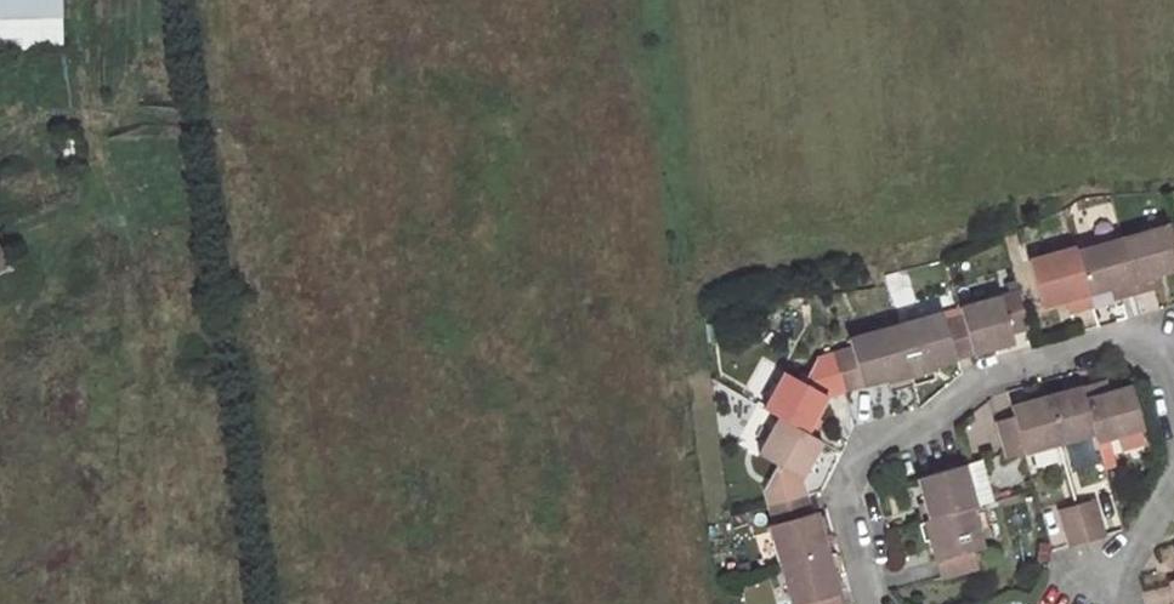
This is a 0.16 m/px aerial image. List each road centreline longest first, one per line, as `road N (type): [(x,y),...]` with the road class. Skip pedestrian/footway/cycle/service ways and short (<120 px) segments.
road 1 (residential): [(1111,344),(1000,376),(950,415),(856,449),(857,516),(887,603)]
road 2 (residential): [(1122,603),(1173,488)]

